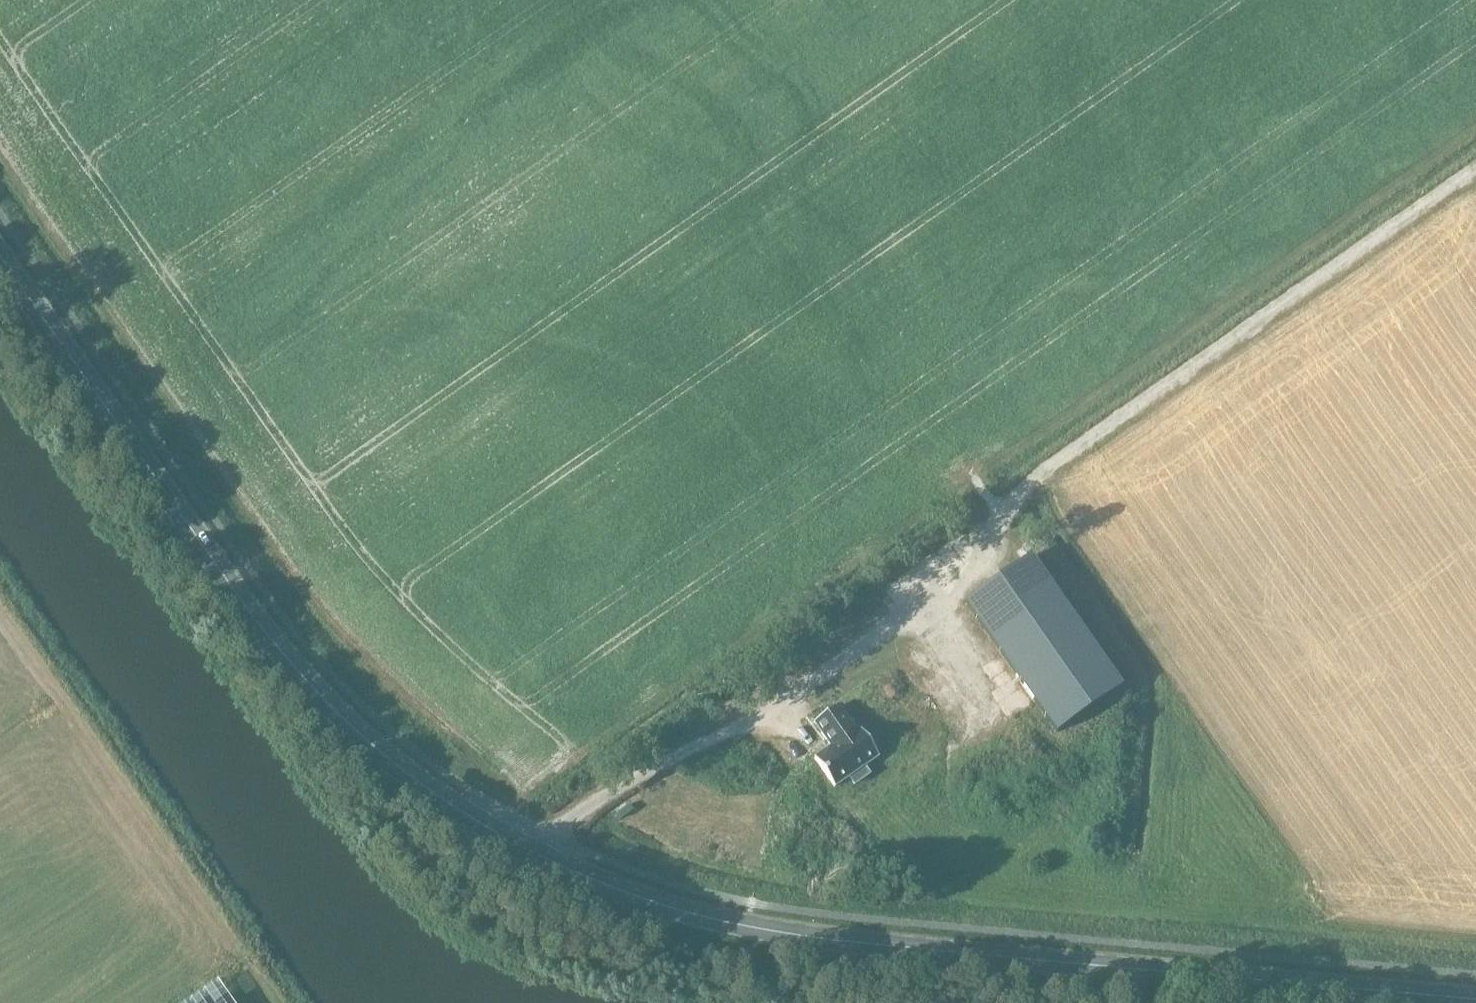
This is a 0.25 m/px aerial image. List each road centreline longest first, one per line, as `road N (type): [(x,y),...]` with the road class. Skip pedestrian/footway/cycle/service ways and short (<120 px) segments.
road 1 (primary): [(1475,995),(810,933),(663,901),(565,865),(452,798),(314,685),(0,254)]

